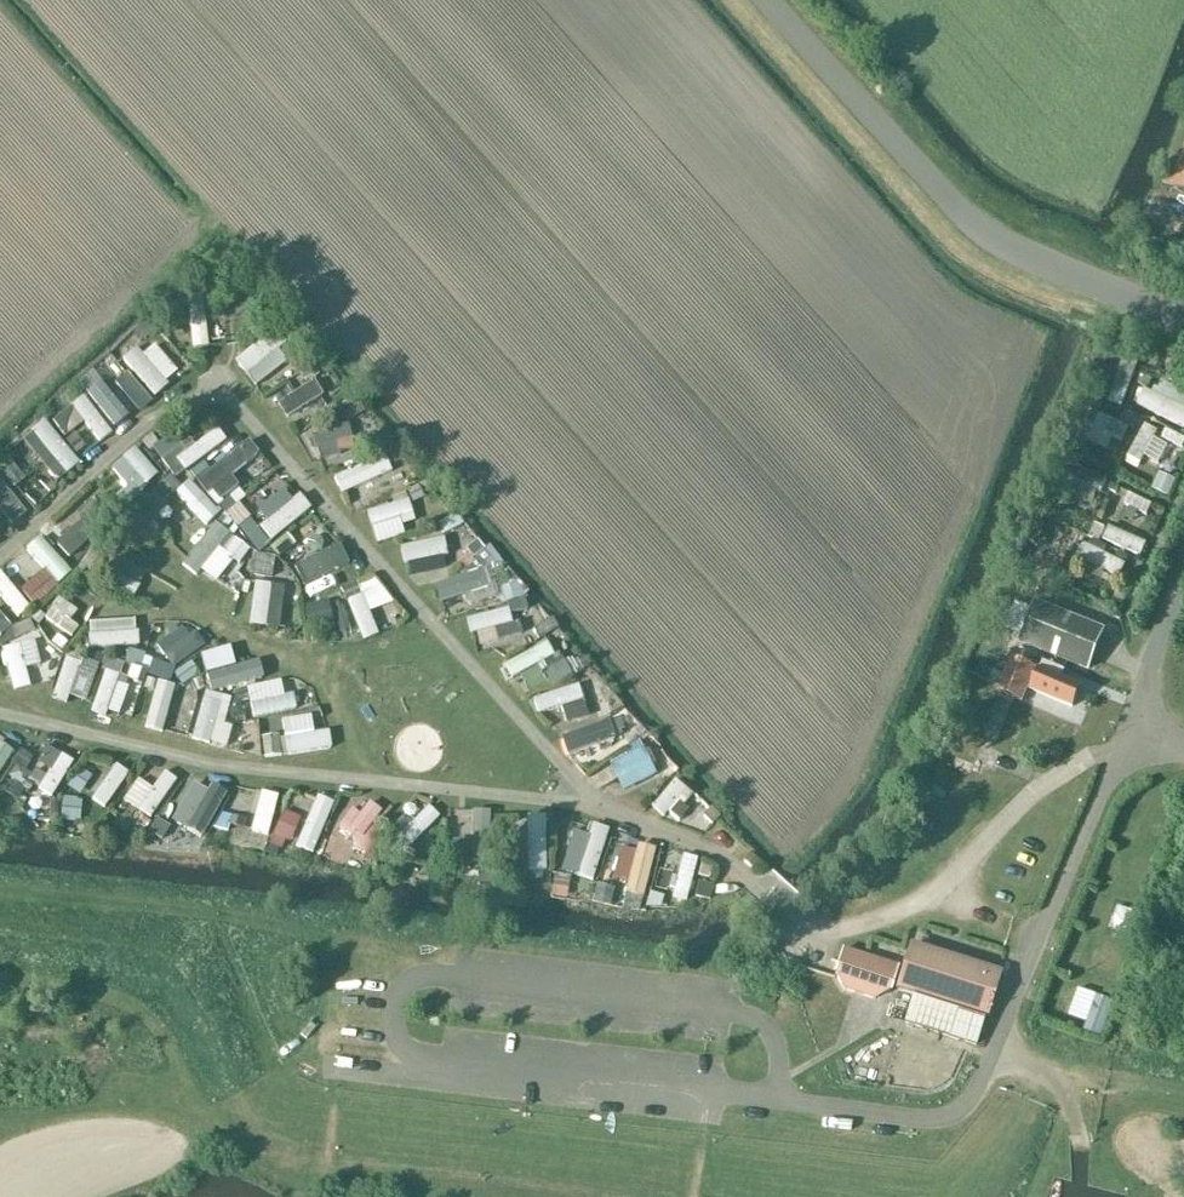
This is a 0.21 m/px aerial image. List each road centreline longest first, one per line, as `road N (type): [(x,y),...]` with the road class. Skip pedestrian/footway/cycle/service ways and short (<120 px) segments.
road 1 (unclassified): [(781,1099),(938,1117),(968,1098),(1117,753)]
road 2 (unclassified): [(1183,322),(1059,276),(990,240),(770,0)]
road 3 (unclassified): [(816,936),(932,895),(1048,779),(1090,757),(1117,753)]
road 4 (unclassified): [(1129,724),(1183,582)]

